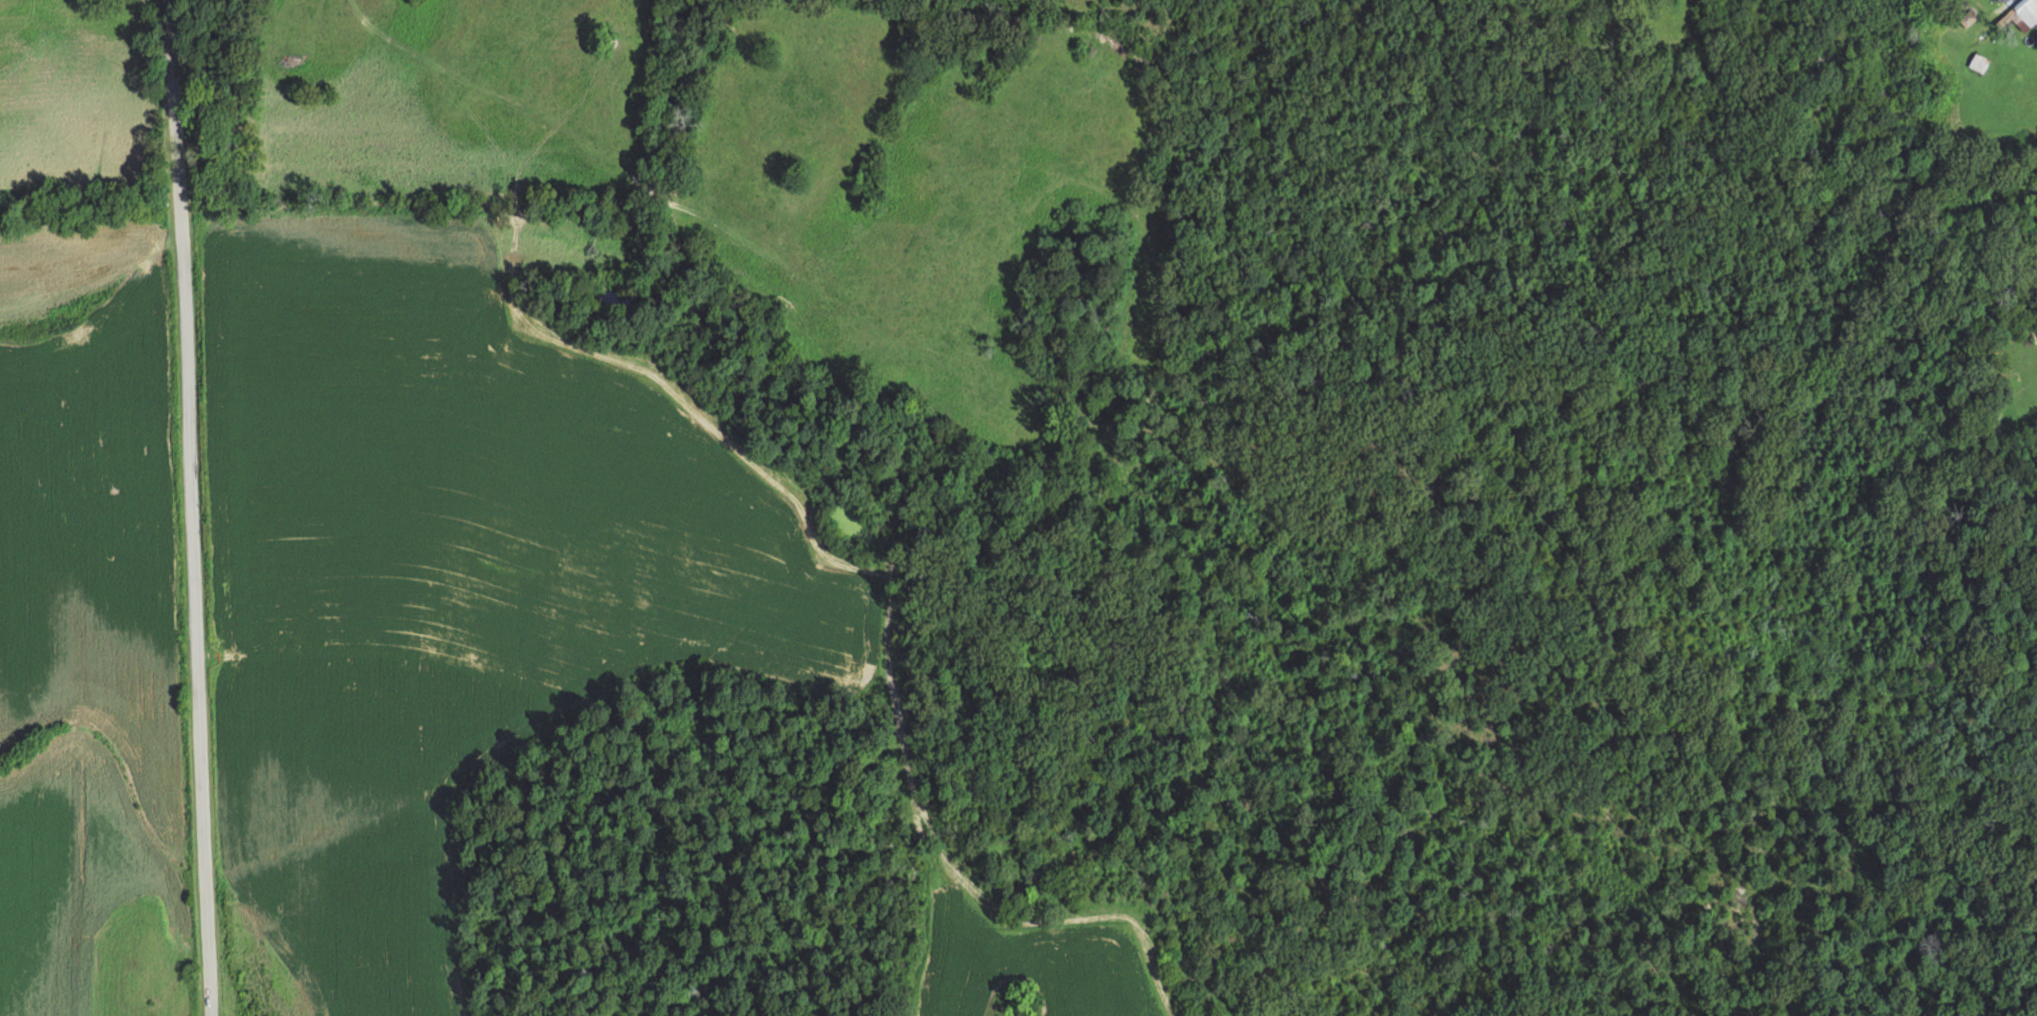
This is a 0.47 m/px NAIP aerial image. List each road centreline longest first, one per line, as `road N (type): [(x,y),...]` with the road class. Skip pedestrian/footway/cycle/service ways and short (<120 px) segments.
road 1 (residential): [(183,1015),(159,0)]

